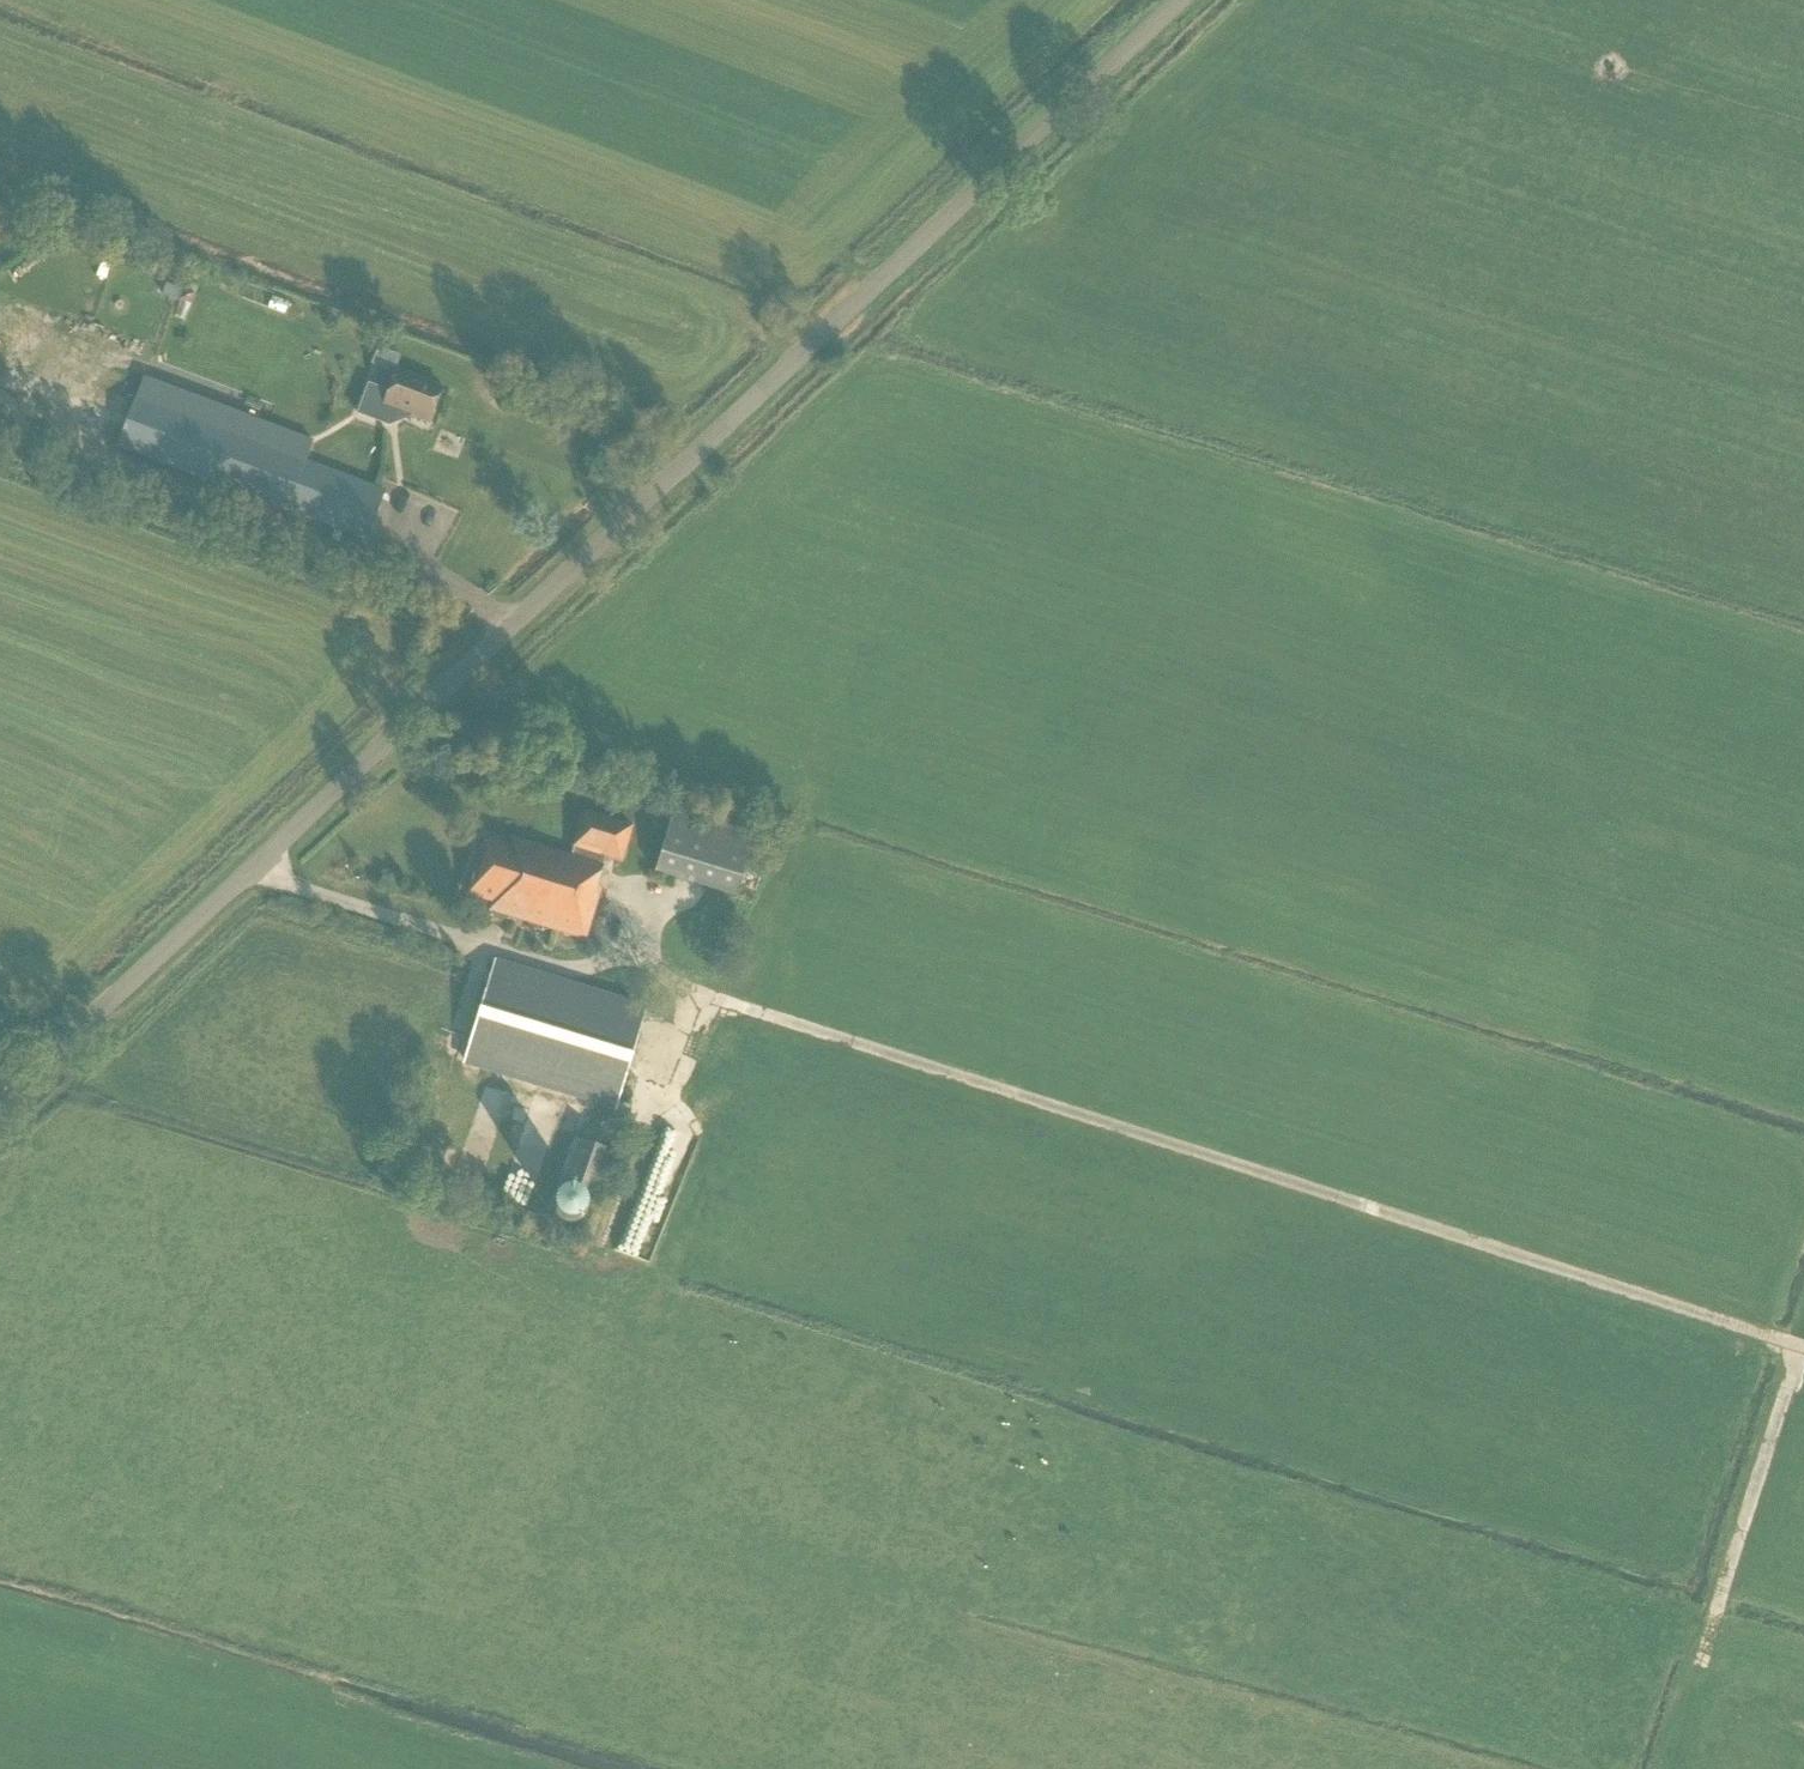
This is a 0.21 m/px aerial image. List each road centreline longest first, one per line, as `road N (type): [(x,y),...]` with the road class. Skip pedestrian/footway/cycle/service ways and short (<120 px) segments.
road 1 (unclassified): [(0,1103),(1186,0)]

